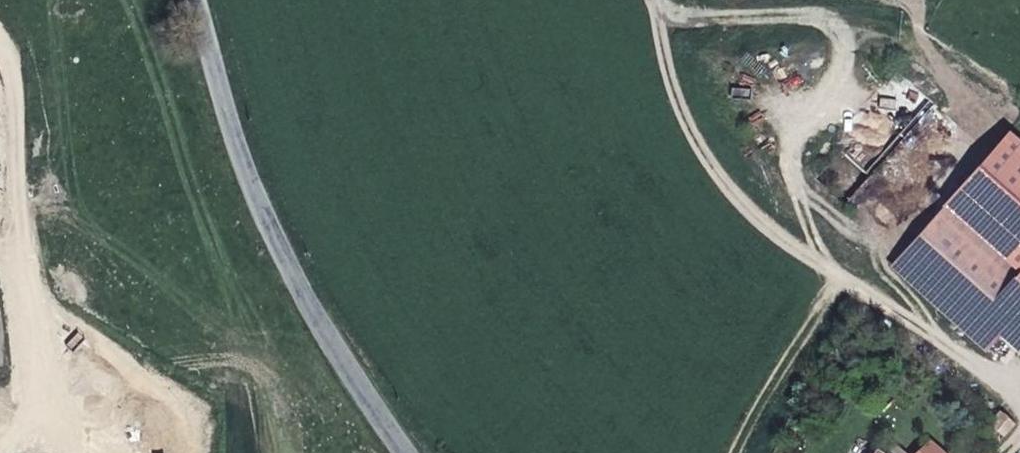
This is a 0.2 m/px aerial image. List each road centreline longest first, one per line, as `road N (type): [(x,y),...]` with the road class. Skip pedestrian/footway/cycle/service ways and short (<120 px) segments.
road 1 (unclassified): [(197,0),(261,210),(318,335),(401,452)]

